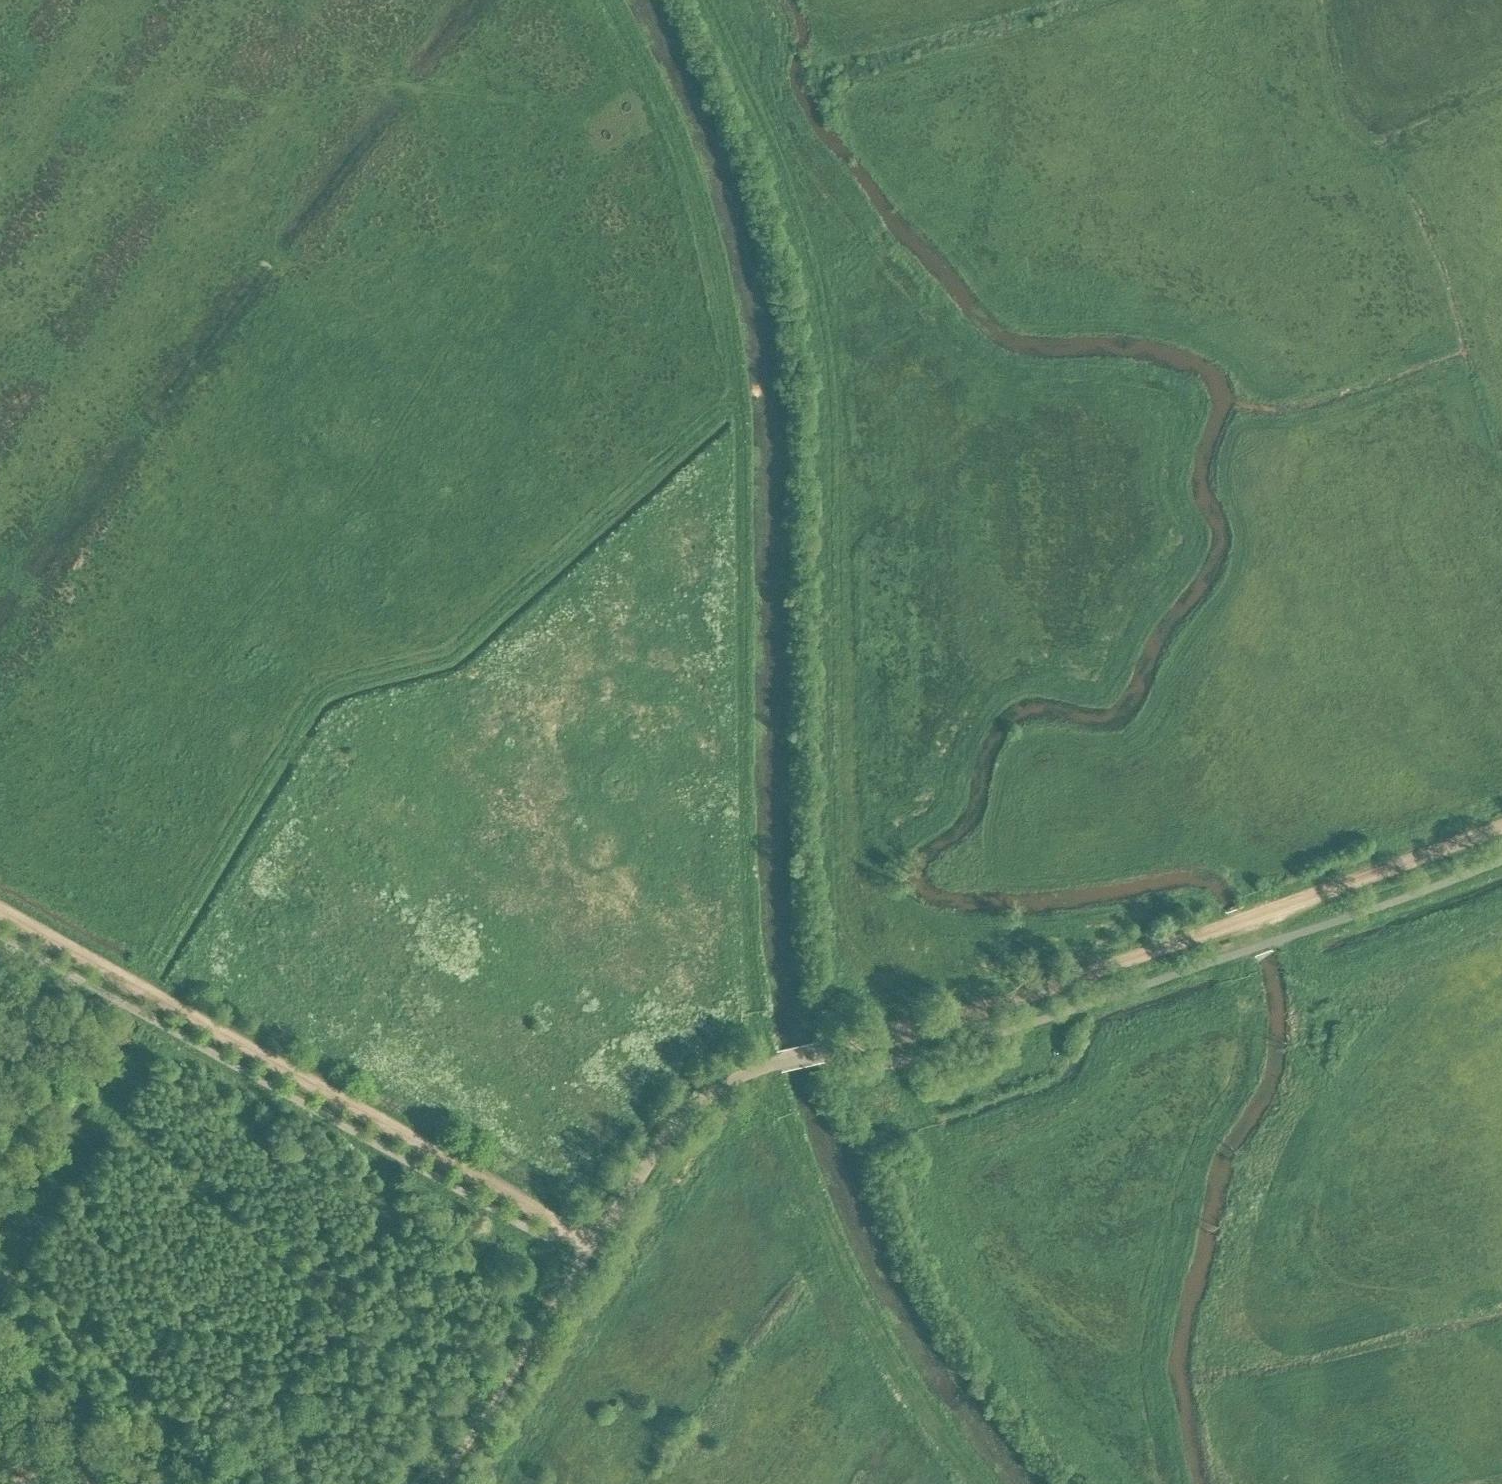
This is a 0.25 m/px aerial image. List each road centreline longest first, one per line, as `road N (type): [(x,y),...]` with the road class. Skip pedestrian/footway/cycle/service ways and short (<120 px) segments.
road 1 (track): [(605,0),(687,174),(736,388),(754,969),(770,1064)]
road 2 (track): [(135,985),(322,690),(456,651),(722,413),(739,409)]
road 3 (track): [(832,1049),(1060,983),(1501,824)]
road 4 (track): [(0,911),(567,1225)]
road 5 (unclassified): [(595,1240),(672,1130),(710,1094),(770,1064),(832,1049)]
road 6 (track): [(436,1483),(595,1240)]

